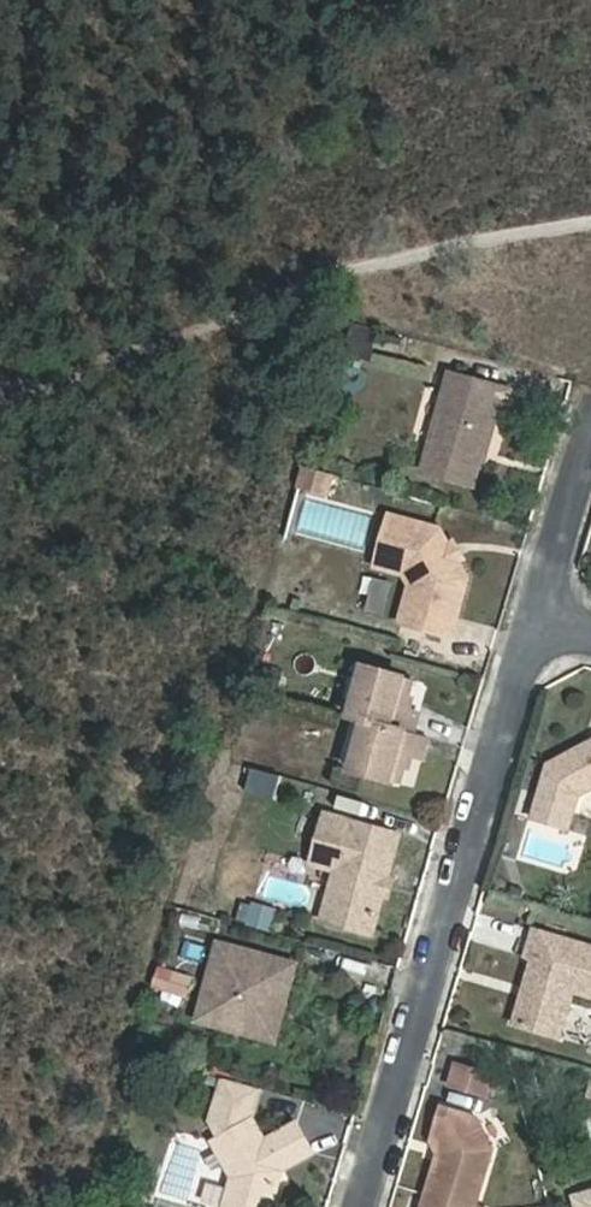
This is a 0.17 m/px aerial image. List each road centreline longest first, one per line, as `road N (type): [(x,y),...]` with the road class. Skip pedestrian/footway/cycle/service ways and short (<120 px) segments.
road 1 (track): [(590,219),(500,235),(212,326),(42,396),(0,373)]
road 2 (residential): [(541,617),(364,1206)]
road 3 (residential): [(590,422),(541,617)]

